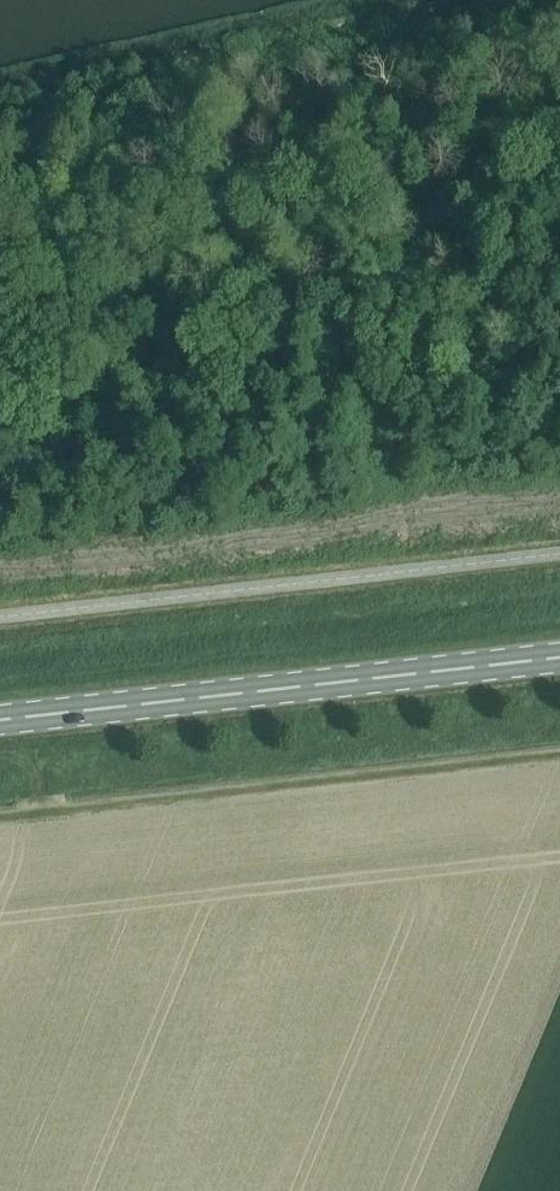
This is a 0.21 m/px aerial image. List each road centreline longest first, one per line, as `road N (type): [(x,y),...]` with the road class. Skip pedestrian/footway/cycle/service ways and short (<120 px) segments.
road 1 (primary): [(0,718),(559,659)]

